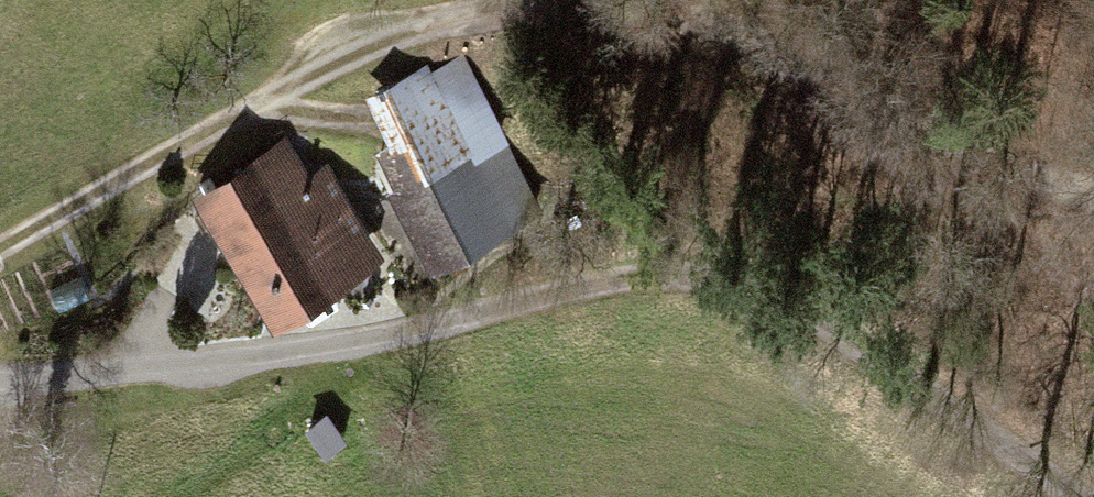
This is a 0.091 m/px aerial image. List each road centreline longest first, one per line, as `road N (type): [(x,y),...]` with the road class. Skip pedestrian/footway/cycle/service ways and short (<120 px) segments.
road 1 (track): [(1059,496),(748,276),(660,272),(468,319),(155,368),(0,374)]
road 2 (track): [(0,256),(246,112),(487,0)]
road 3 (track): [(652,0),(1093,196)]

